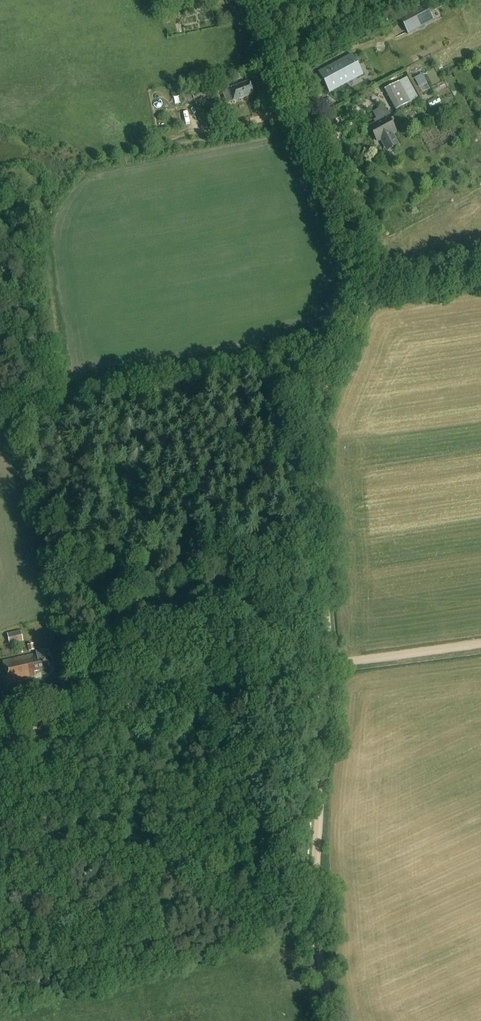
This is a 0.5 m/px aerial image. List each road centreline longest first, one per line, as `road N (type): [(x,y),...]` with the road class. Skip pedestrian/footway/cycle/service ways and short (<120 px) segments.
road 1 (track): [(326,664),(312,422),(366,283)]
road 2 (track): [(337,1020),(311,933),(326,664)]
road 3 (track): [(19,729),(319,665)]
road 4 (track): [(366,283),(259,0)]
road 5 (track): [(480,645),(326,664)]

